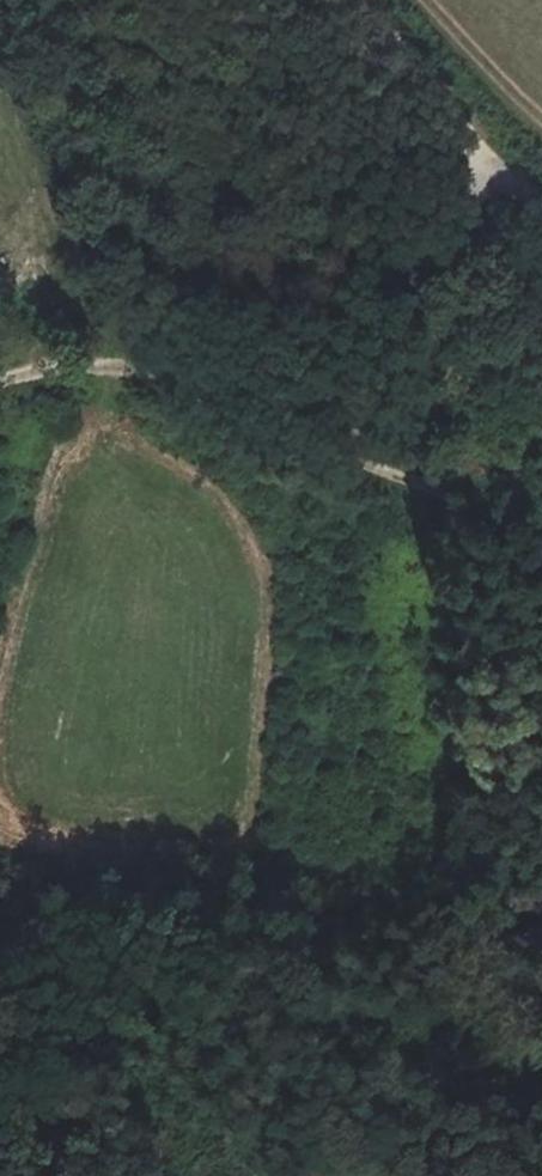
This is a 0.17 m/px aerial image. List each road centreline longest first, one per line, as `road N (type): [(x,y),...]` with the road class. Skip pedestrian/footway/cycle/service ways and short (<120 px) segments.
road 1 (track): [(0,379),(120,365),(186,372),(254,419),(541,535)]
road 2 (unclassified): [(186,372),(340,375),(398,367),(443,334),(463,297),(474,194),(491,175),(541,198)]
road 3 (track): [(354,0),(472,133),(491,175)]

